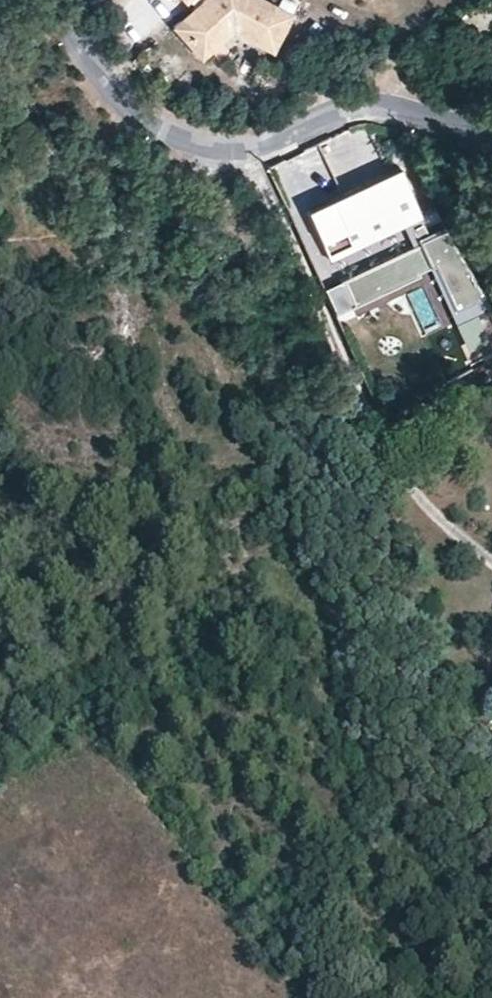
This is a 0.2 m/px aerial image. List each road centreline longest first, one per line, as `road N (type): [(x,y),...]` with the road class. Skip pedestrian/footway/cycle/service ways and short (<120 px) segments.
road 1 (residential): [(52,0),(109,92),(198,151),(248,150),(353,106),(391,106),(491,134)]

